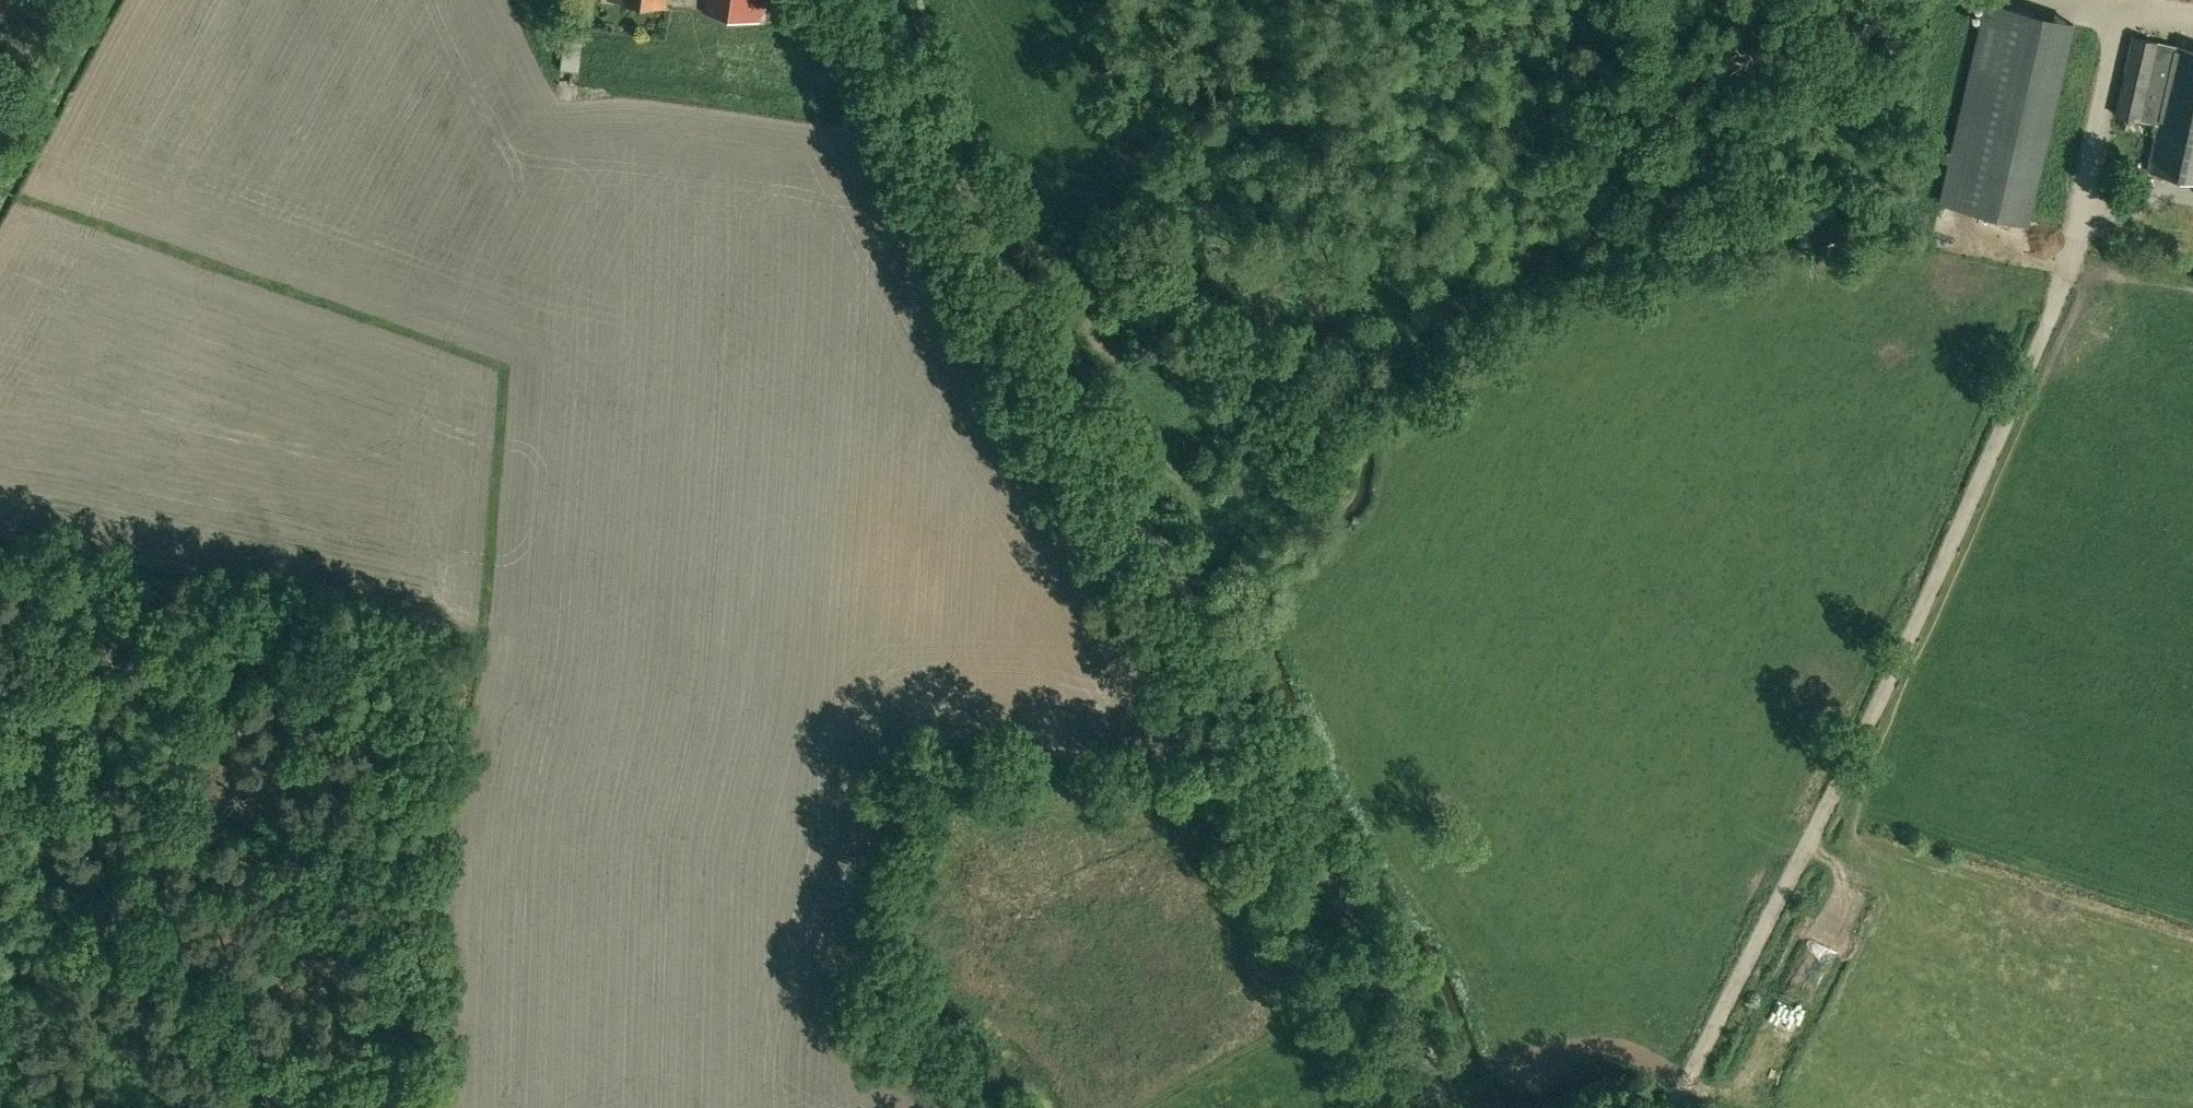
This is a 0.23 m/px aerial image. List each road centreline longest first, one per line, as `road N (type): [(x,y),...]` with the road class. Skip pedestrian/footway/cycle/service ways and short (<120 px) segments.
road 1 (unclassified): [(1441,1107),(871,0)]
road 2 (track): [(89,0),(0,160)]

